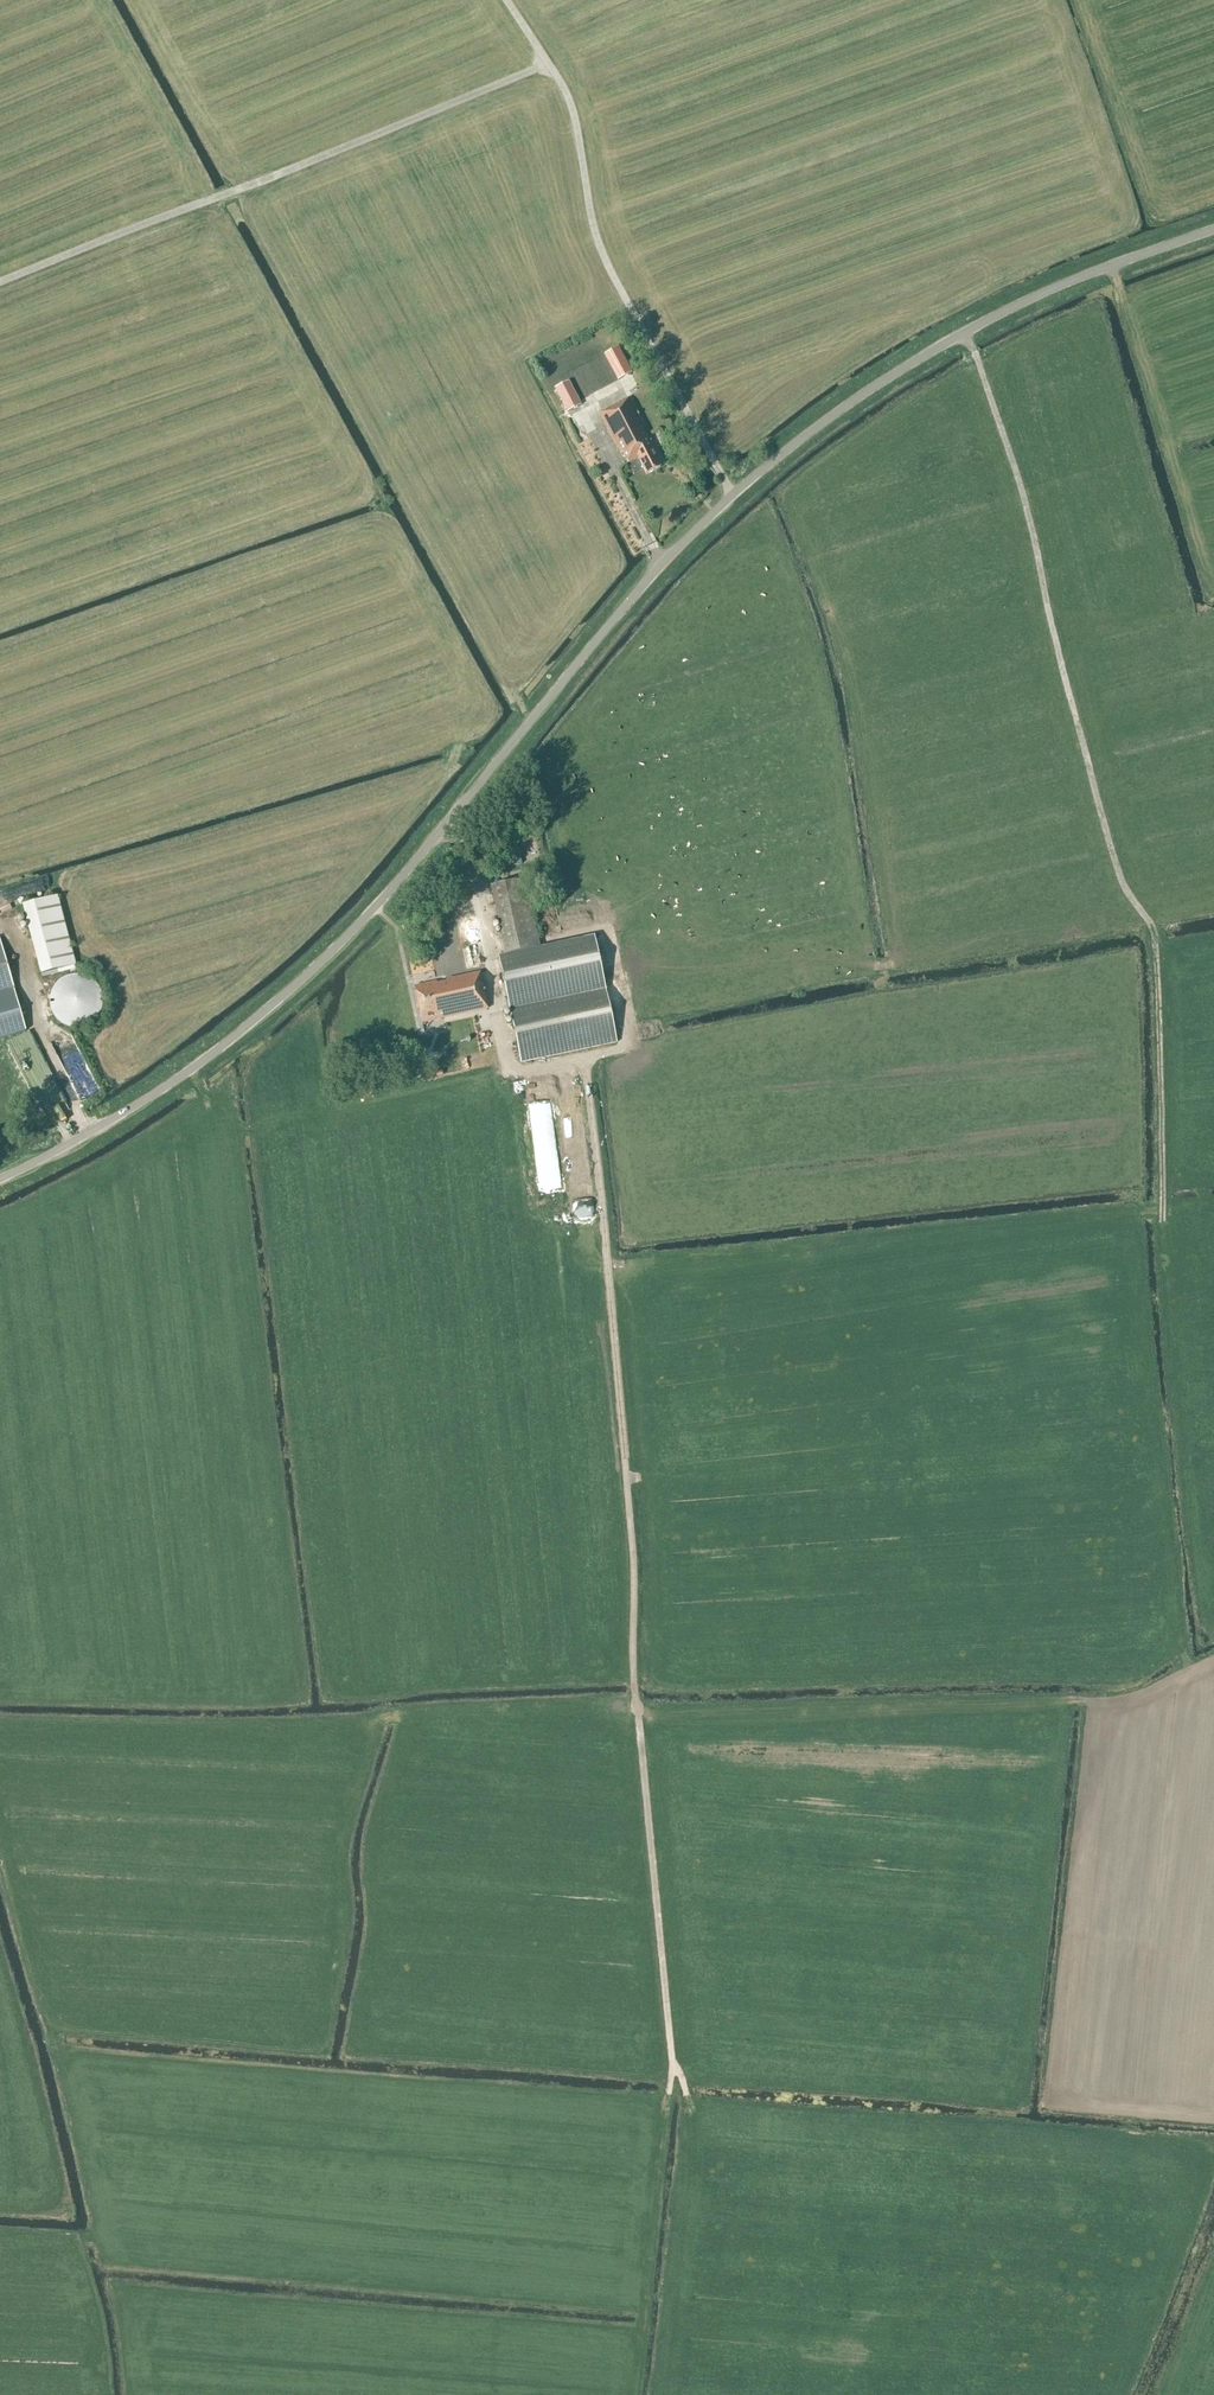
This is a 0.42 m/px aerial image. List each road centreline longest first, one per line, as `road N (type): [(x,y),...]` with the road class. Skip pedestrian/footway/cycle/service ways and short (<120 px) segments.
road 1 (tertiary): [(0,1179),(163,1089),(328,956),(662,563),(798,441),(1015,307),(1213,230)]

